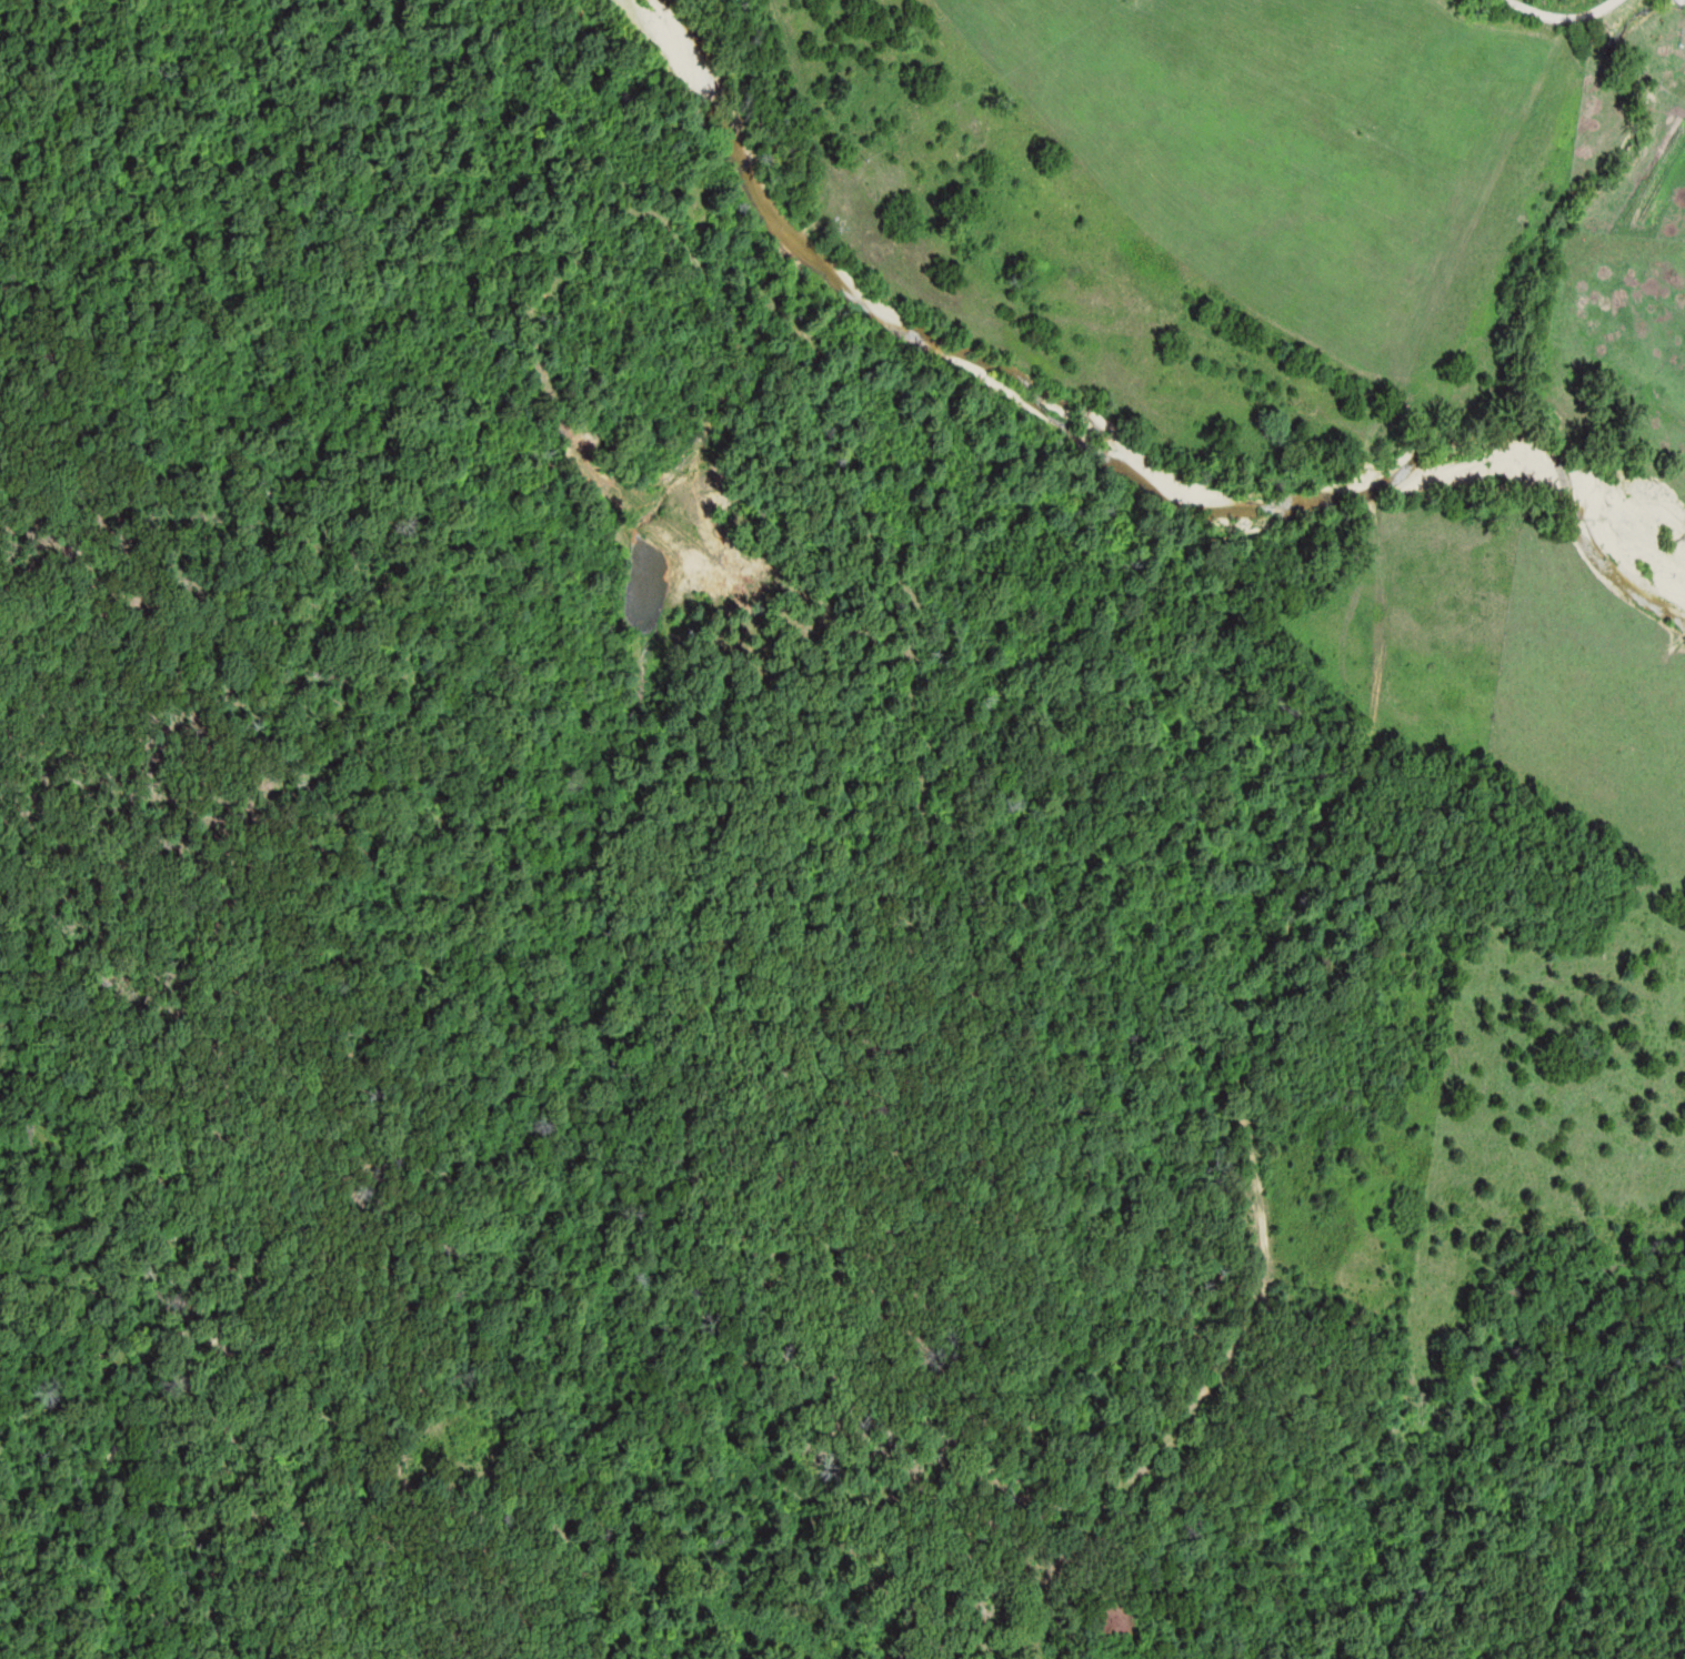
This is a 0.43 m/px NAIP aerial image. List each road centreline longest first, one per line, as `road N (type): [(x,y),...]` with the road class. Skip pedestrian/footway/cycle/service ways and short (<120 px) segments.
road 1 (residential): [(1620,0),(1571,23),(1510,0)]

